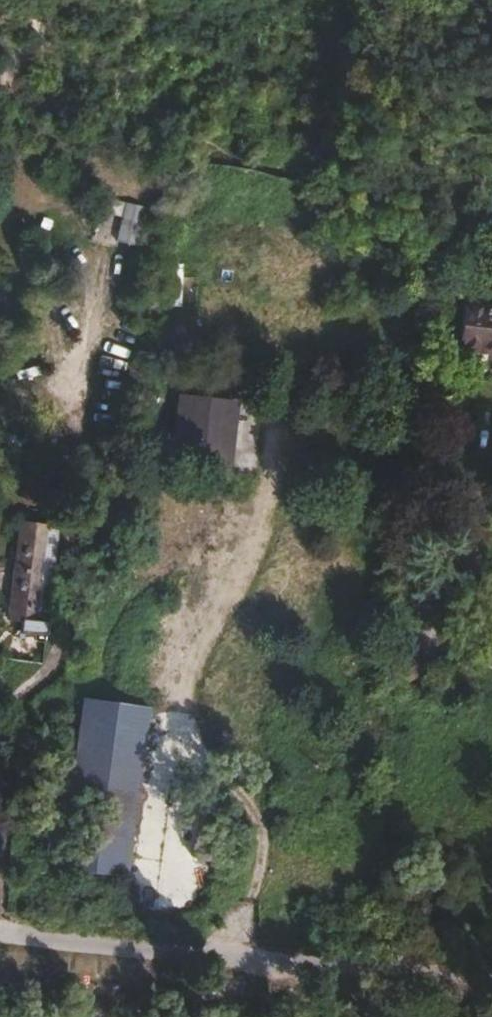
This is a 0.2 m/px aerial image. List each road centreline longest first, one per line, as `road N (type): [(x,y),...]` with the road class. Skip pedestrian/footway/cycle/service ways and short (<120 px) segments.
road 1 (residential): [(0,936),(167,958),(491,973)]

